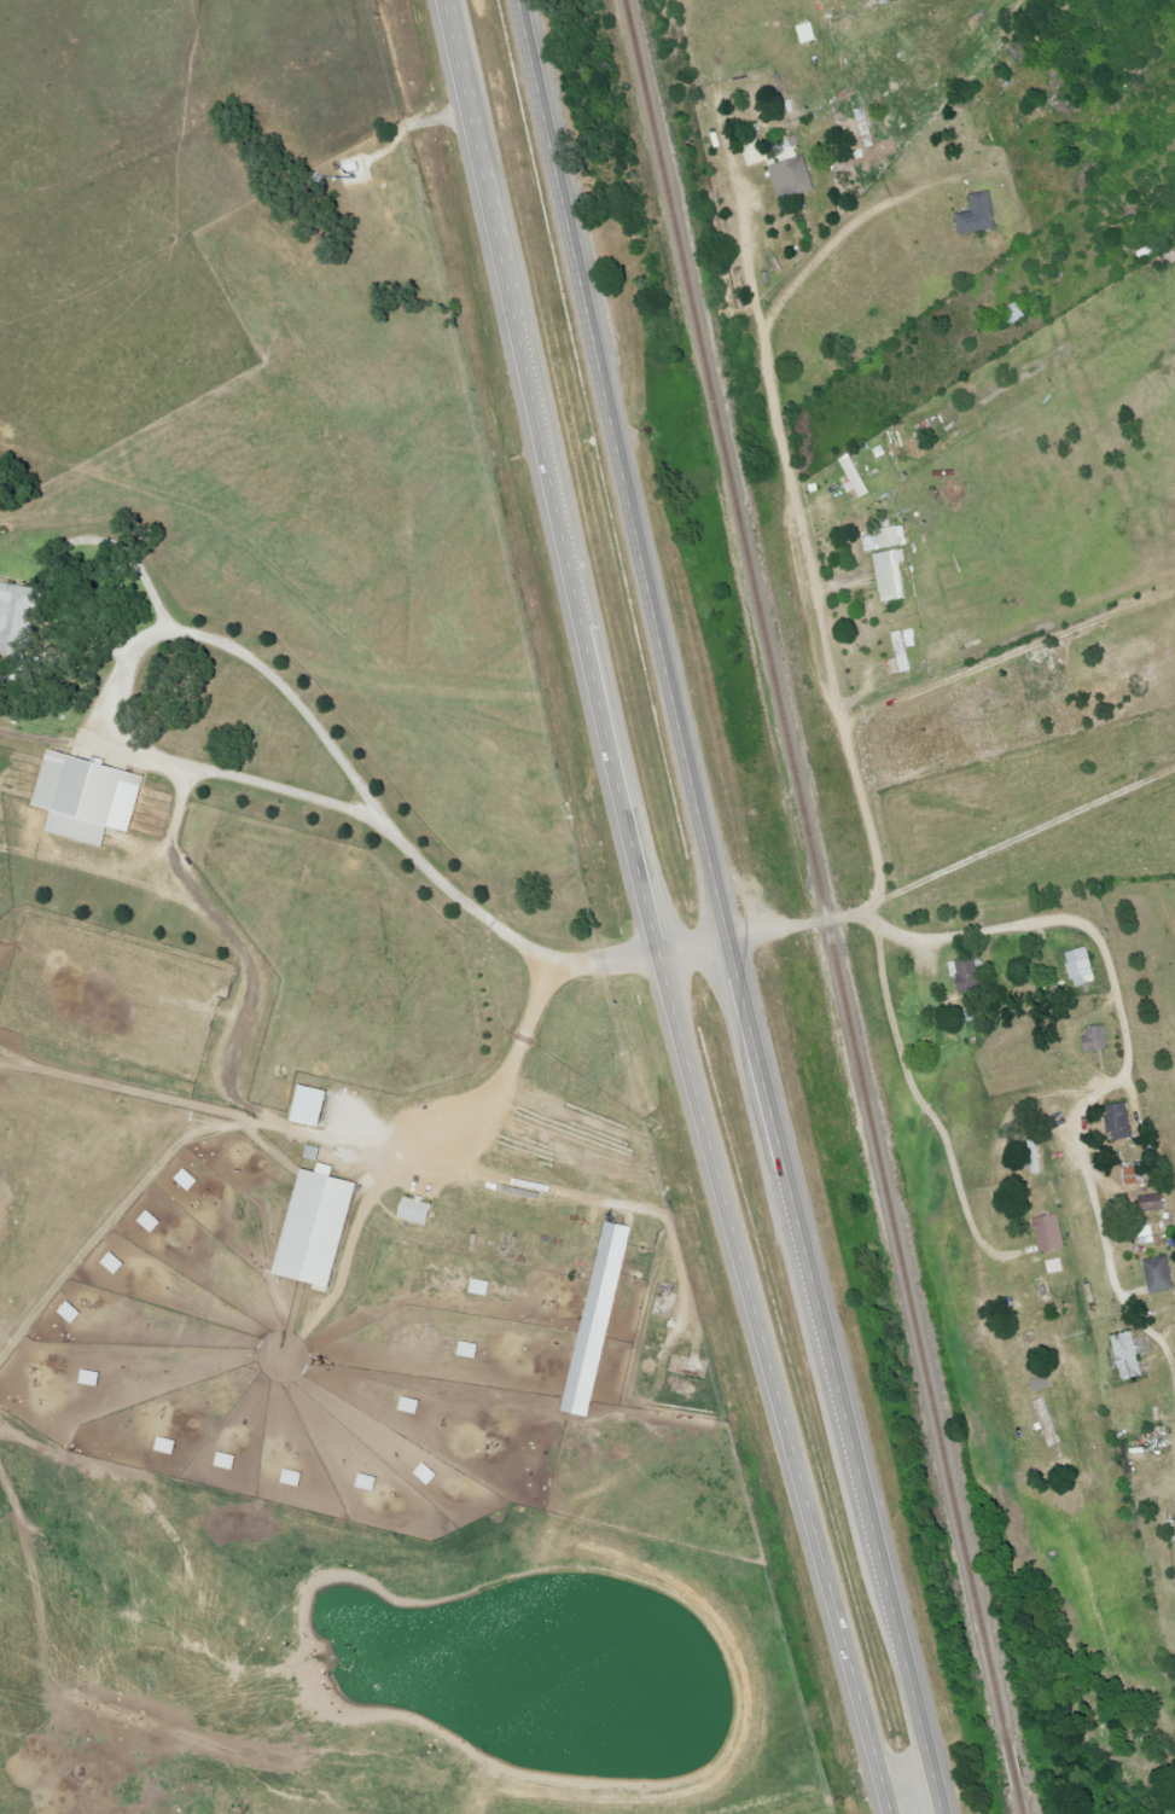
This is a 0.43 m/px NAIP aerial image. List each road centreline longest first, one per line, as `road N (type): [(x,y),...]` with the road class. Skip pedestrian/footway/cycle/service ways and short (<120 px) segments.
road 1 (primary): [(425,0),(651,953),(866,1752),(912,1813)]
road 2 (primary): [(918,1813),(923,1734),(722,950),(682,719),(526,0)]

